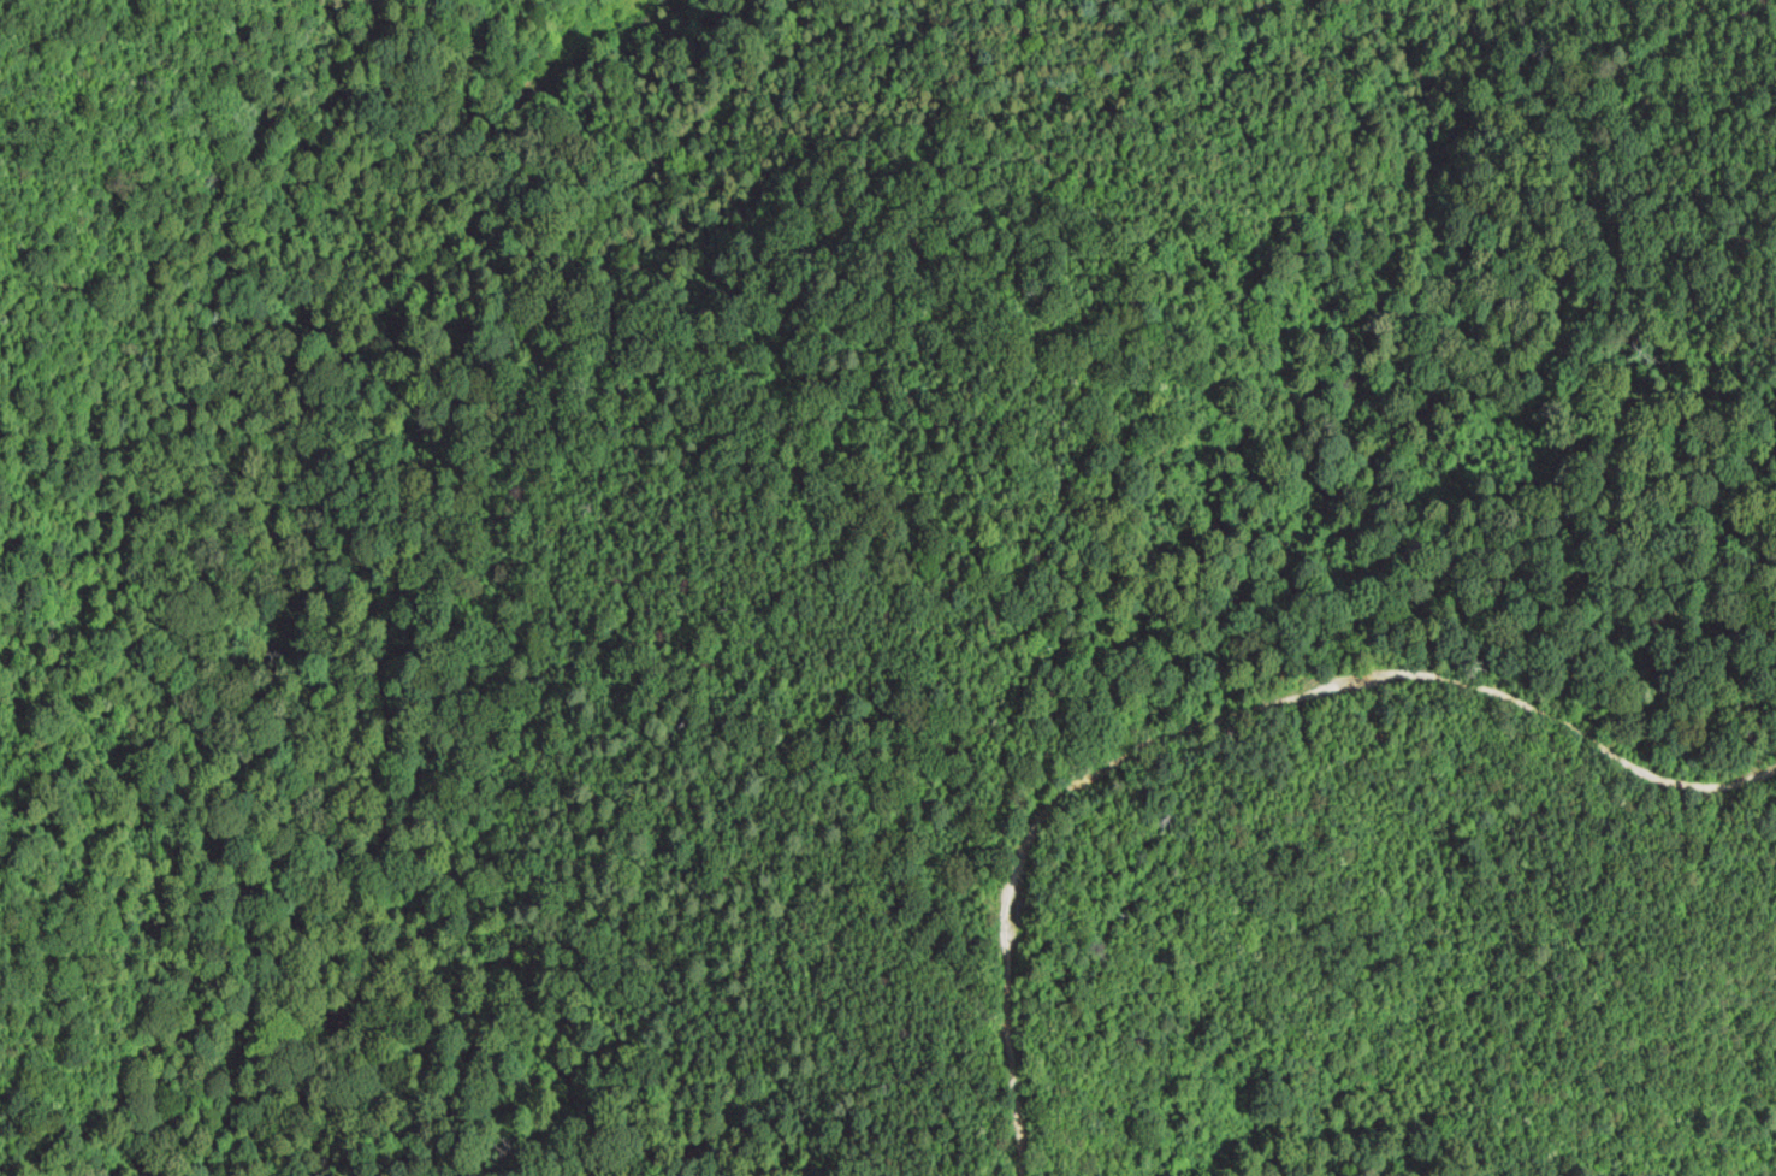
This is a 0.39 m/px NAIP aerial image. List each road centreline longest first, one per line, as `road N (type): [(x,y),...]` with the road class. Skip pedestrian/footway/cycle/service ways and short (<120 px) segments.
road 1 (track): [(1027,1175),(1006,1098),(1005,968),(1016,887),(1035,823),(1112,762),(1293,697),(1336,670),(1411,674),(1493,698),(1667,785),(1725,790),(1775,770)]

